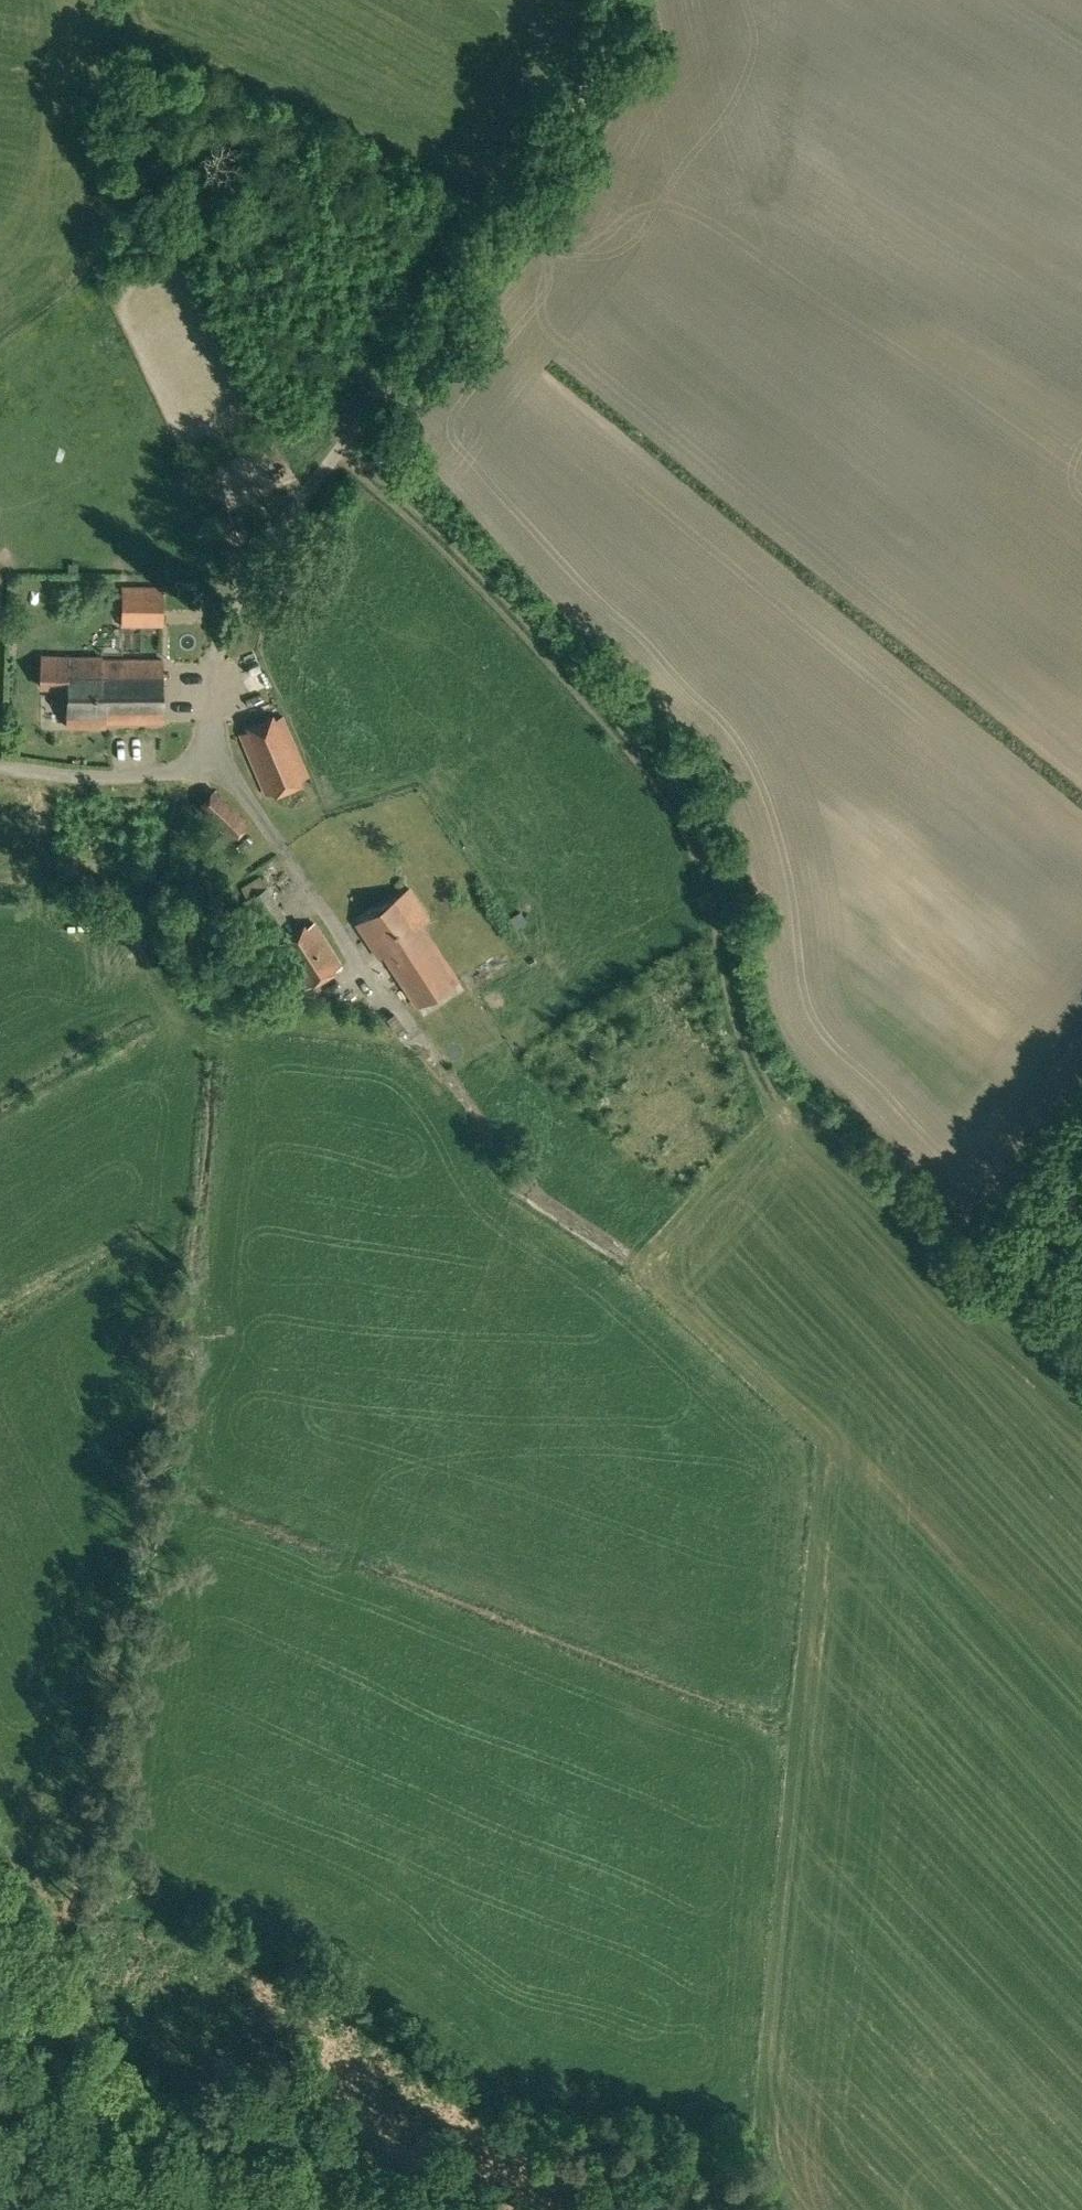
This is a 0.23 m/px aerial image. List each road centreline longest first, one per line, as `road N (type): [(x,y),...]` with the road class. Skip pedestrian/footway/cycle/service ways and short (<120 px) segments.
road 1 (unclassified): [(185,2209),(0,1909)]
road 2 (track): [(174,2192),(501,2209)]

